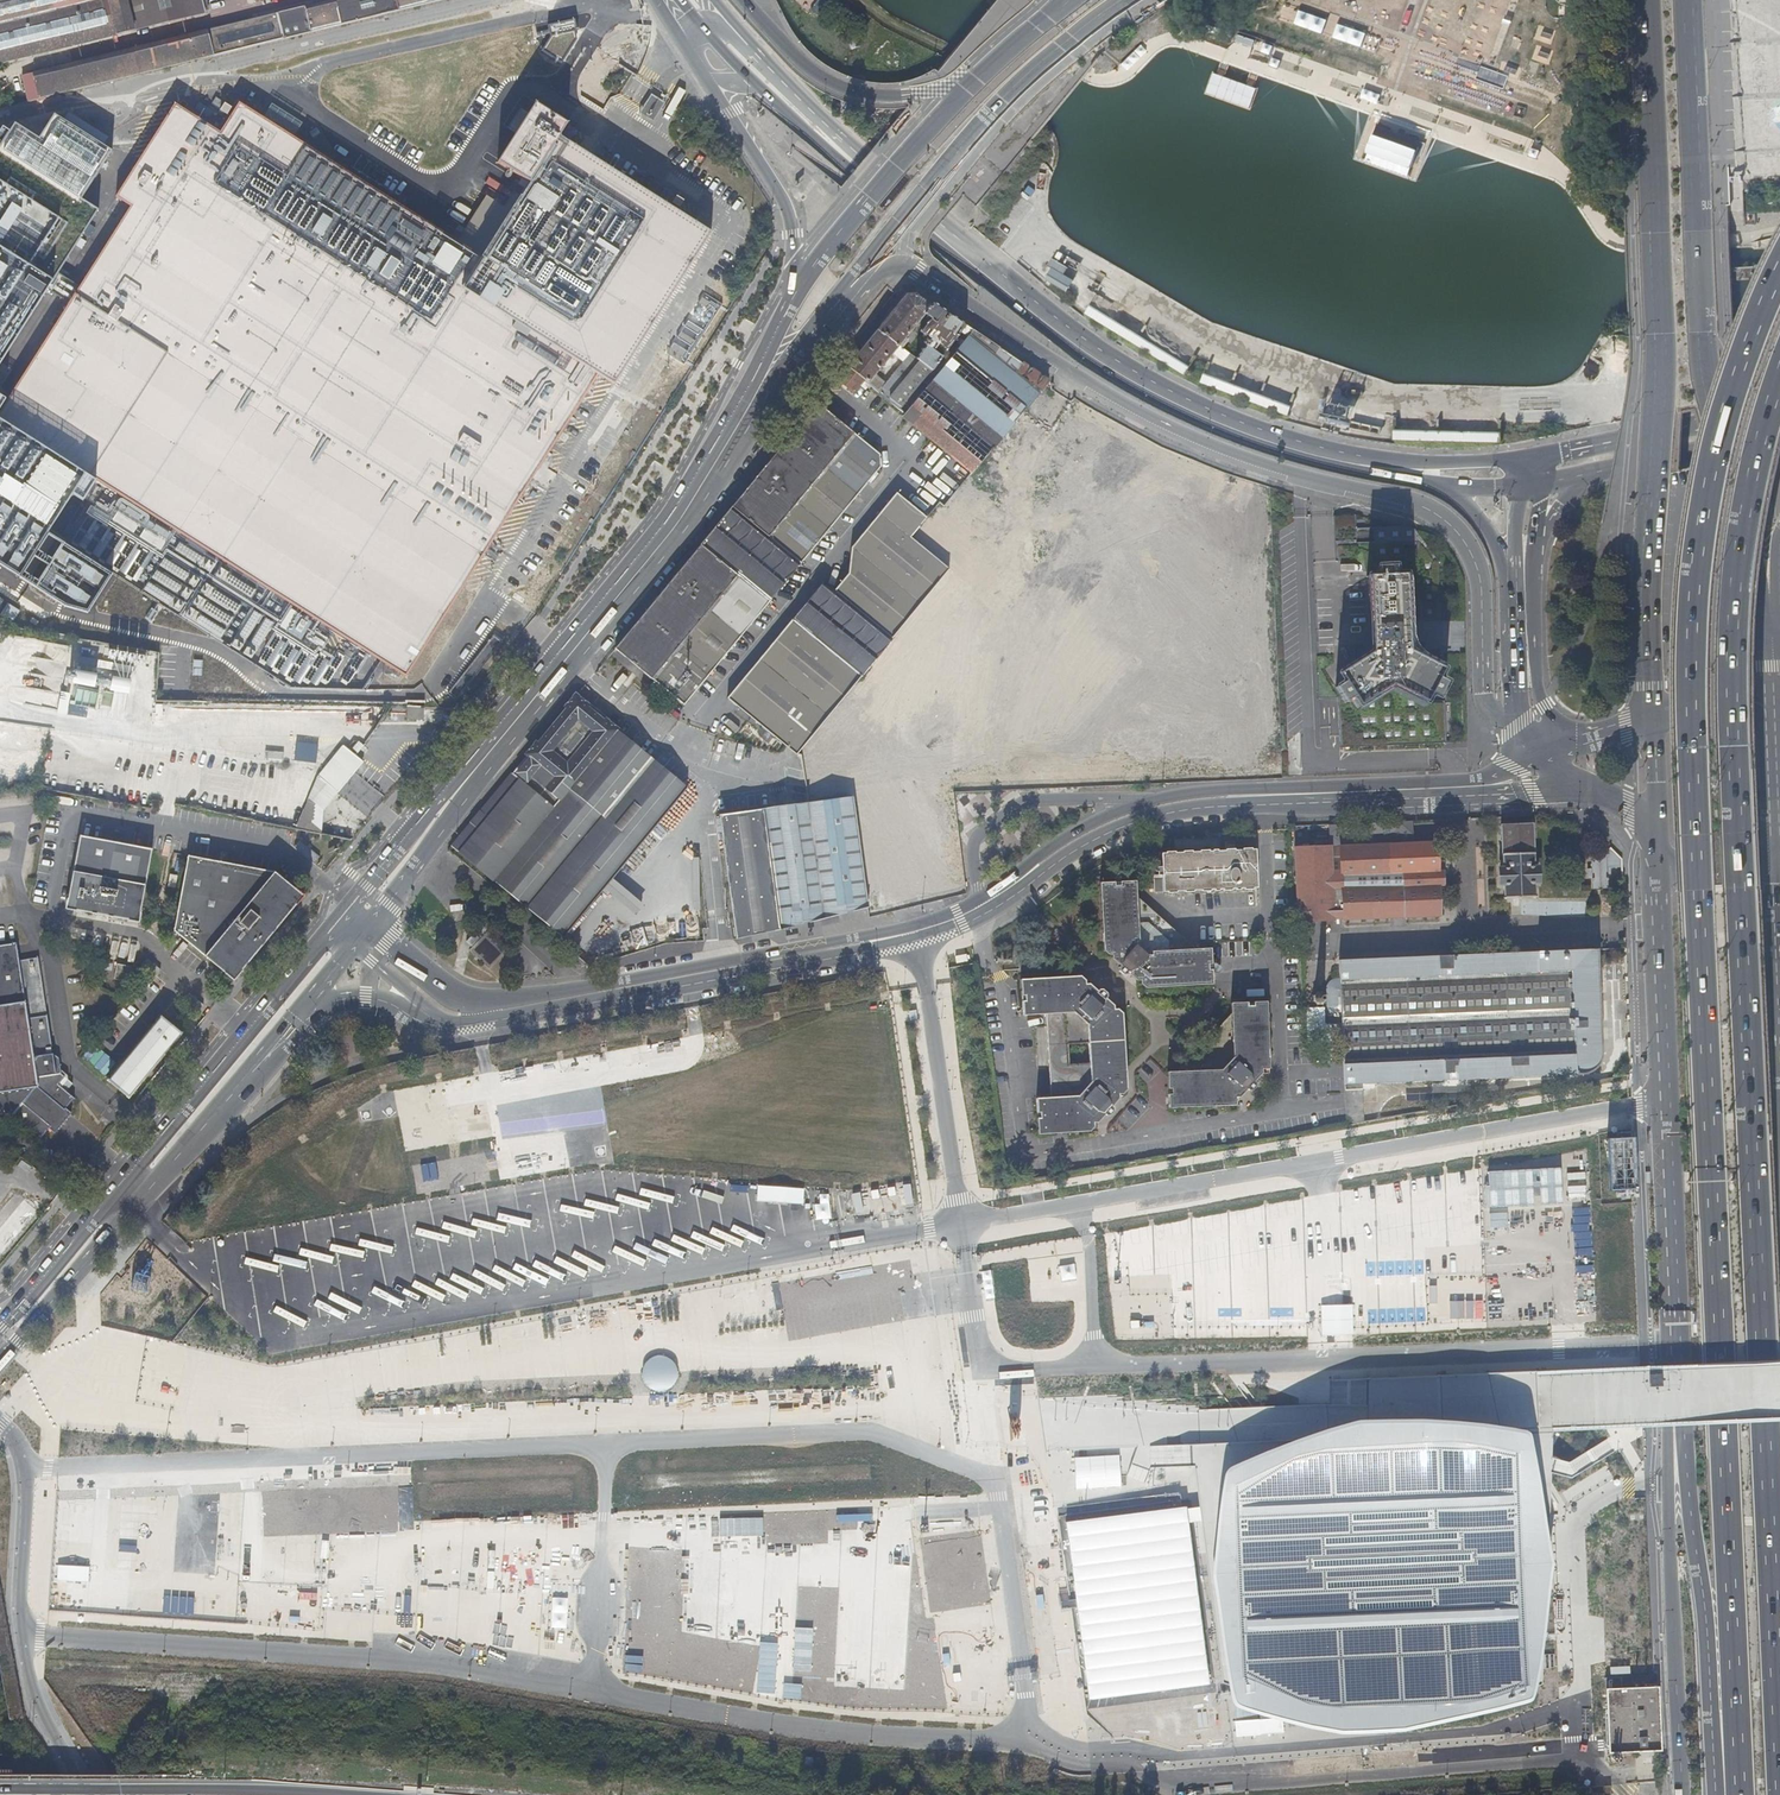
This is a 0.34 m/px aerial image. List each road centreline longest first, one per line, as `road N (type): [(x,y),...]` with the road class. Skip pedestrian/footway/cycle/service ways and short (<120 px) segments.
road 1 (motorway): [(1779,277),(1721,443),(1694,633),(1737,1794)]
road 2 (motorway): [(1779,1747),(1734,656),(1744,531),(1779,385)]
road 3 (secondary): [(623,584),(860,276),(889,266),(919,272),(1131,409),(1212,447),(1437,510),(1466,537),(1484,576),(1489,699),(1513,723)]
road 4 (primary): [(1644,0),(1660,335),(1647,556),(1652,719)]
road 5 (secondary): [(858,165),(1045,321),(1112,366),(1195,412),(1375,468)]
road 6 (primary): [(978,917),(1117,831),(1180,813),(1549,790)]
road 7 (unclassified): [(1088,1201),(1665,1091)]
road 8 (unclassified): [(609,1443),(26,1467)]
road 9 (unclassified): [(1096,1366),(1675,1348)]
road 10 (unclassified): [(20,1635),(370,1659),(594,1689)]
road 11 (primary): [(911,926),(495,999),(464,996),(438,981),(373,925)]
road 12 (primary): [(331,926),(0,1325)]
road 13 (primary): [(449,1026),(916,941)]
road 14 (primary): [(0,1360),(303,1008)]
road 15 (unclassified): [(594,1689),(690,1711),(927,1738),(993,1740),(1017,1729)]
road 16 (motorway): [(1676,1377),(1715,1772),(1737,1794)]
road 17 (primary): [(1676,1377),(1667,1457),(1679,1794)]
road 18 (primary): [(1714,412),(1702,333),(1688,0)]
road 19 (unclassified): [(996,1477),(869,1433),(609,1443)]
road 20 (primary): [(1547,754),(1483,776),(1174,796)]
road 21 (motorway): [(338,1794),(0,1788)]
road 22 (secondary): [(790,301),(623,584)]
road 23 (secondary): [(989,70),(904,157),(790,301)]
road 24 (secondary): [(623,584),(439,816)]
road 25 (unclassified): [(916,941),(960,1223)]
road 26 (secondary): [(989,70),(908,93),(832,83),(743,0)]
road 27 (unclassified): [(1174,796),(1022,800),(977,838),(977,901)]
road 28 (primary): [(1665,1091),(1675,1348)]
road 29 (secondary): [(1779,412),(1527,459)]
road 30 (unclassified): [(996,1477),(1028,1697),(1017,1729)]
road 31 (primary): [(1655,842),(1665,1091)]
road 32 (secondary): [(706,78),(783,200),(794,234),(790,301)]
road 33 (unclassified): [(609,1443),(594,1689)]
road 34 (primary): [(1769,652),(1714,412)]
road 35 (secondary): [(1547,754),(1537,675),(1540,526)]
road 36 (primary): [(1174,796),(1104,819),(977,901)]
road 37 (secondary): [(1577,477),(1779,437)]
road 38 (residential): [(79,1794),(65,1749),(36,1701),(20,1635)]
road 39 (residential): [(20,1635),(26,1467)]
road 40 (unclassified): [(1088,1201),(1096,1366)]
road 41 (secondary): [(858,165),(748,44)]
road 42 (secondary): [(1508,565),(1513,723)]
road 43 (secondary): [(1527,459),(1375,468)]
road 44 (unclassified): [(960,1223),(985,1372)]
road 45 (primary): [(303,1008),(365,999),(449,1026)]
road 46 (primary): [(1655,842),(1673,866),(1779,862)]
road 47 (secondary): [(754,84),(858,165)]
road 48 (unclassified): [(960,1223),(1088,1201)]
road 49 (secondary): [(373,925),(439,816)]
road 50 (secondary): [(439,816),(349,903)]
road 51 (primary): [(1652,719),(1655,842)]
road 52 (secondary): [(355,947),(449,1026)]

